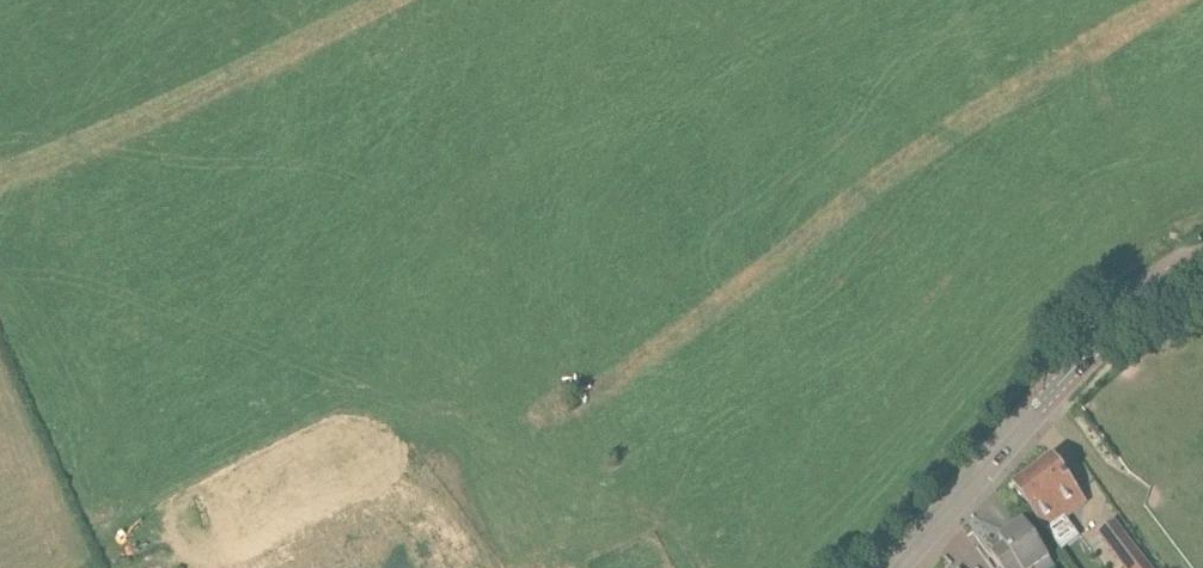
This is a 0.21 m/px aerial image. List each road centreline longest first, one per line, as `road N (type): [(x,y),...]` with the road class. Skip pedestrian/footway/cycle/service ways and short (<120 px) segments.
road 1 (secondary): [(892,567),(1067,374),(1128,316),(1202,265)]

